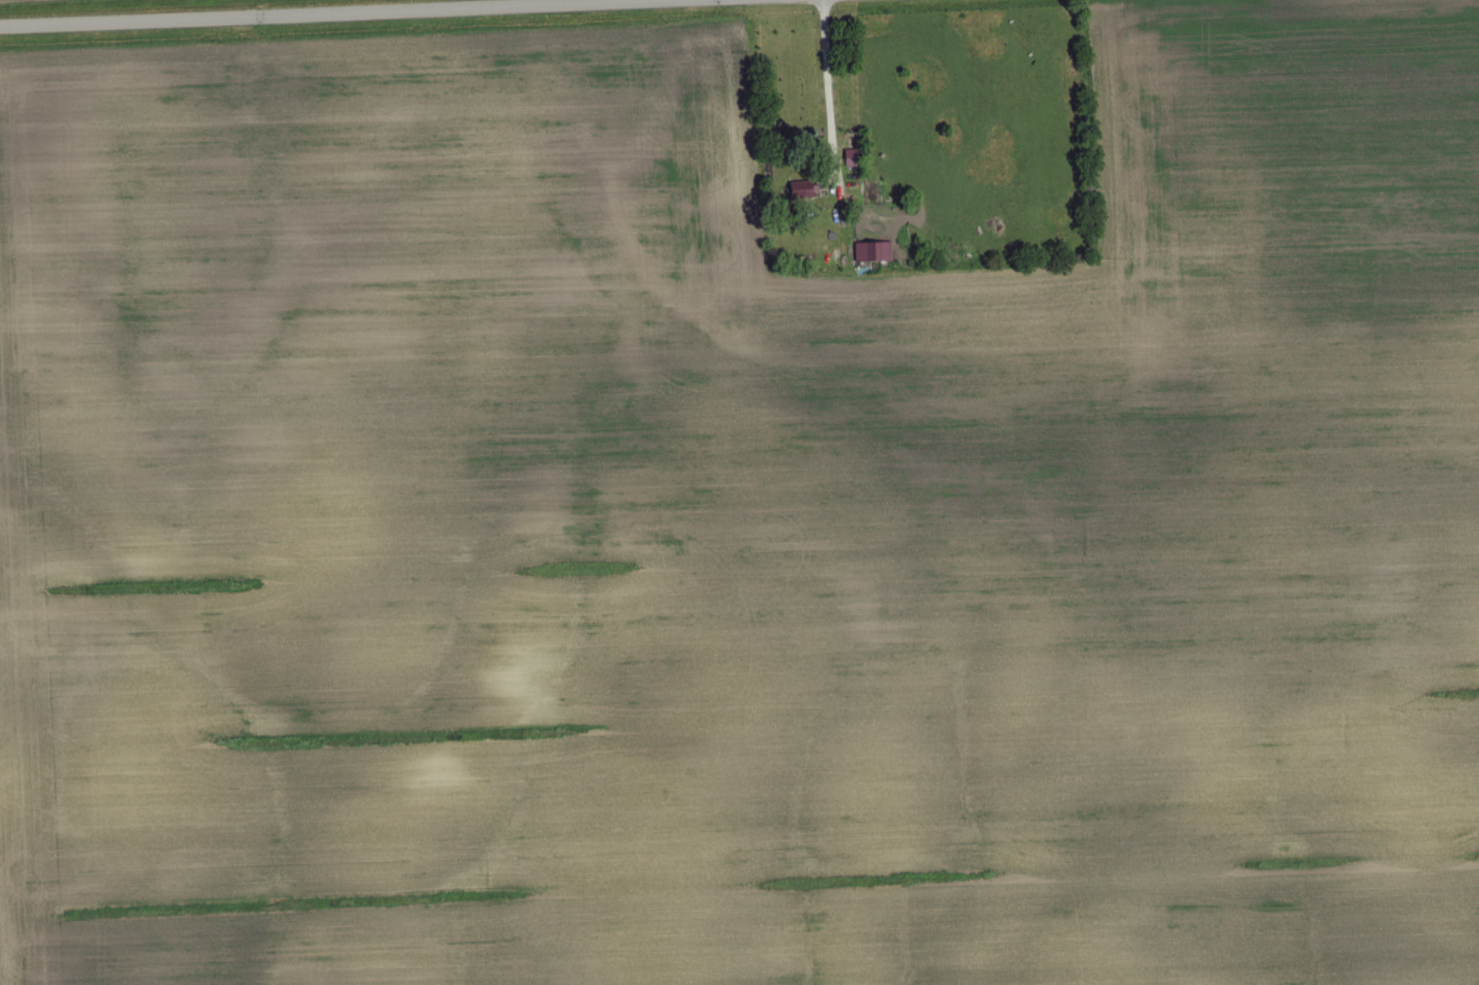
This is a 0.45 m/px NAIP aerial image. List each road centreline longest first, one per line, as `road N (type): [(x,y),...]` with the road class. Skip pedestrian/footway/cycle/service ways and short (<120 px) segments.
road 1 (residential): [(0,24),(643,0)]

